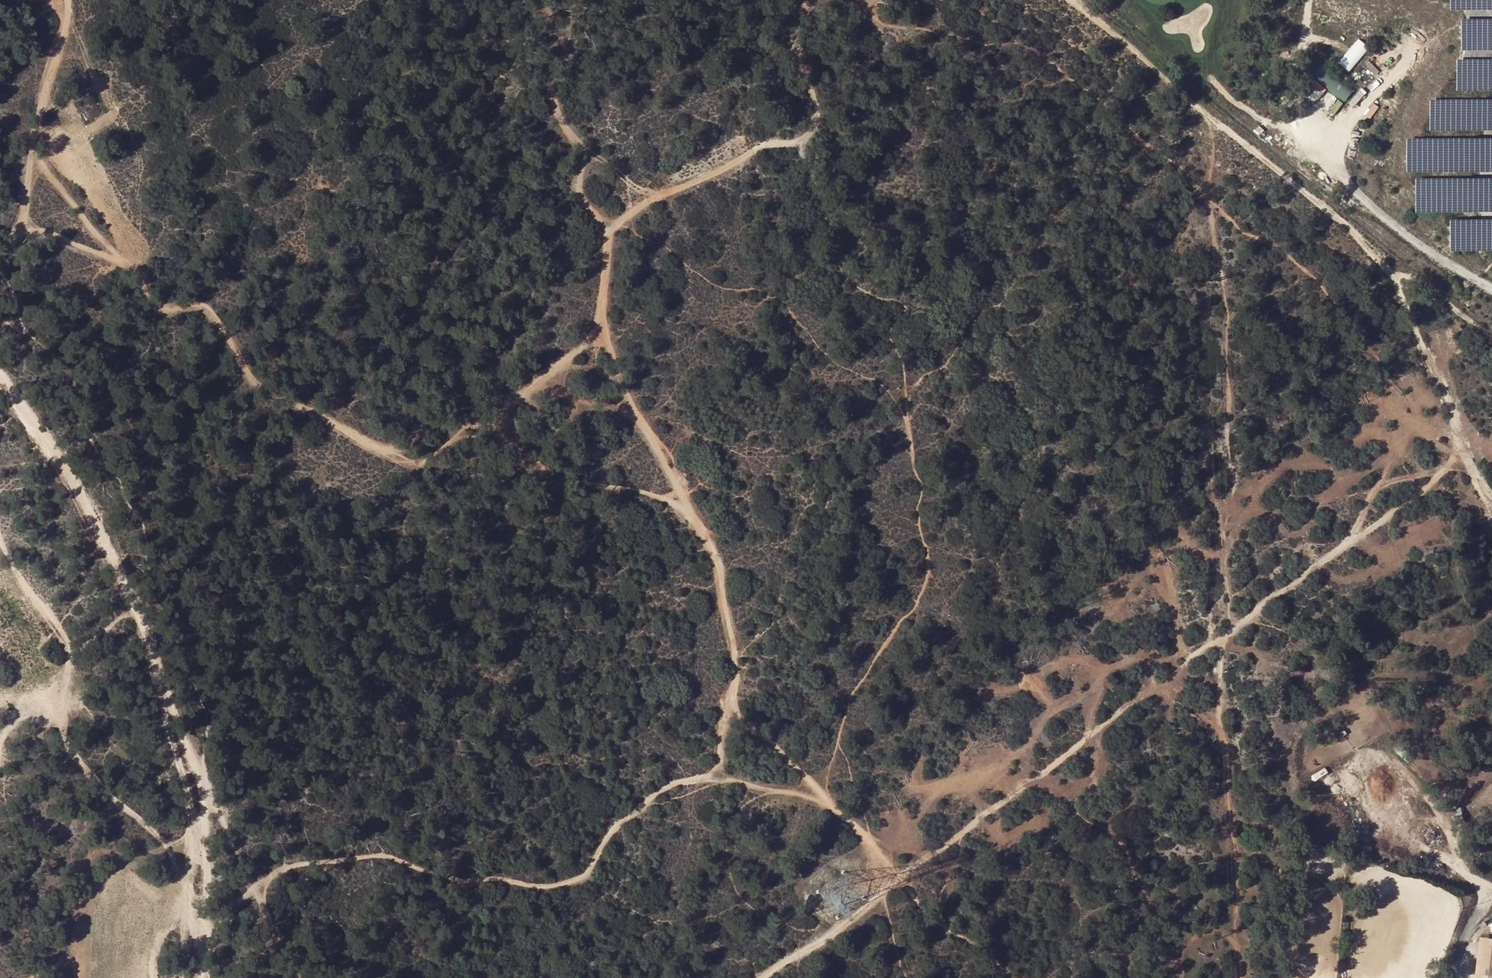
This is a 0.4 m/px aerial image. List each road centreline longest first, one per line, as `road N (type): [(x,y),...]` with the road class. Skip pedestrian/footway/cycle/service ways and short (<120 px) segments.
road 1 (track): [(807,0),(794,26),(815,109),(811,123),(613,217),(598,239),(590,337),(516,393),(500,421),(455,441),(407,449),(380,444),(267,382),(212,309),(159,302),(33,144)]
road 2 (track): [(188,977),(231,910),(281,874),(315,862),(377,859),(512,884),(574,878),(651,801),(694,777),(830,805),(864,834),(899,883)]
road 3 (track): [(899,883),(1467,455)]
road 4 (track): [(1072,0),(1390,263),(1491,505)]
road 5 (track): [(183,977),(199,798),(144,614),(0,372)]
road 6 (track): [(830,805),(737,712),(716,557),(615,379),(596,321)]
road 7 (track): [(1218,198),(1228,266),(1234,508),(1227,546),(1237,628)]
road 8 (track): [(70,0),(22,221),(0,252)]
road 9 (track): [(602,230),(583,185),(586,146),(554,90),(565,59),(561,0)]
road 10 (track): [(32,977),(51,965),(133,860),(195,864)]
road 11 (track): [(0,534),(36,597),(78,644),(125,630),(144,614)]
road 12 (track): [(899,883),(772,977)]

